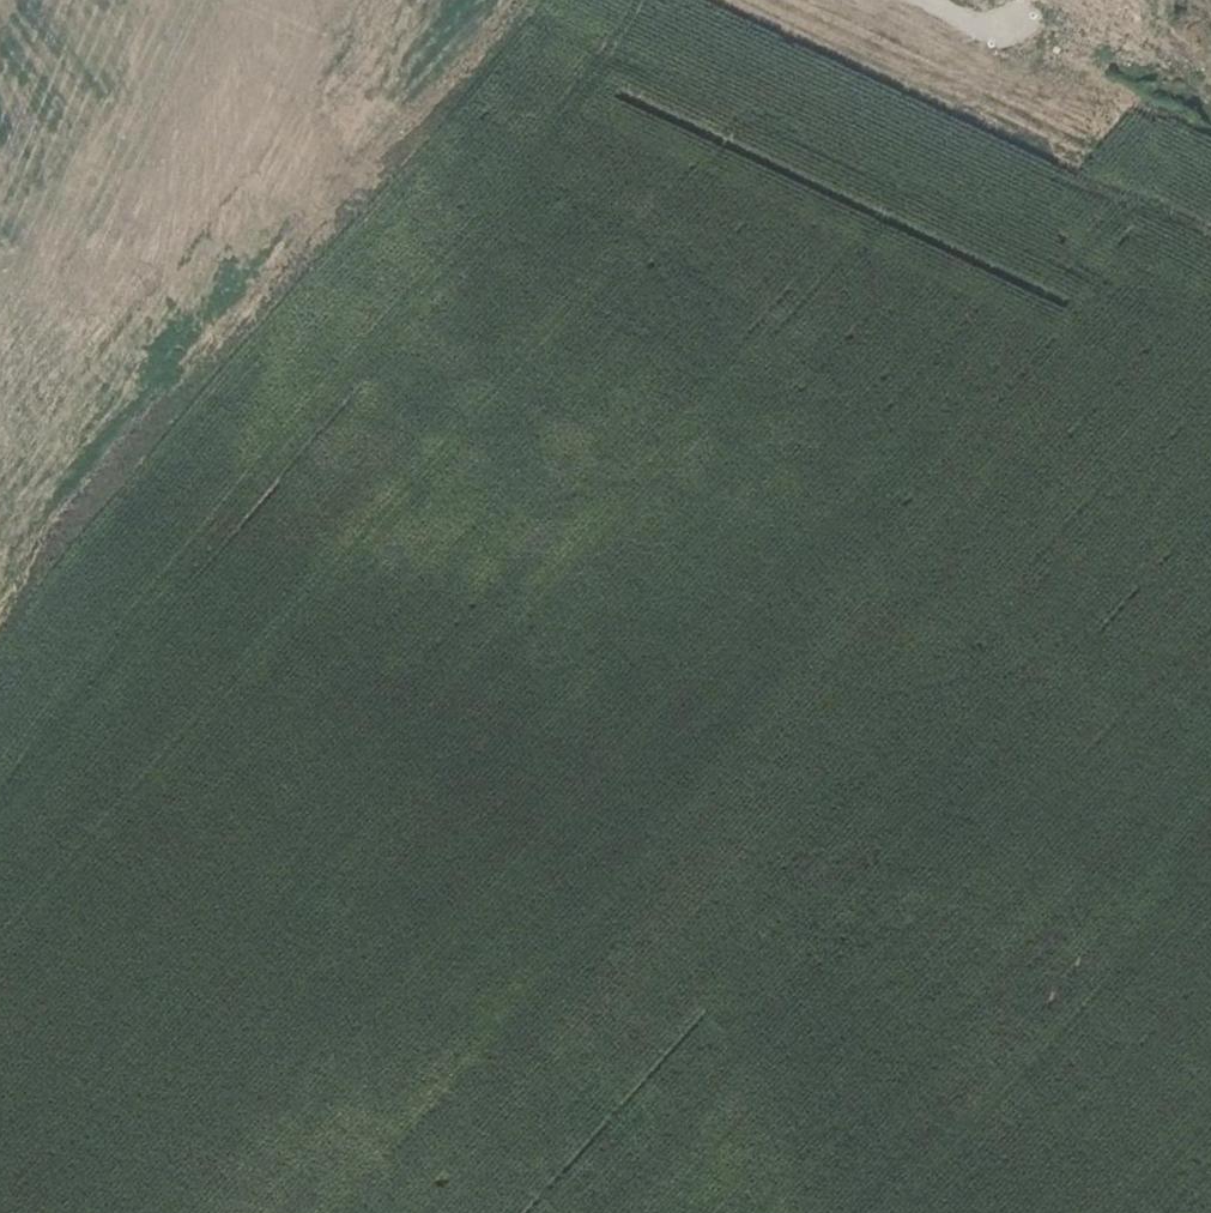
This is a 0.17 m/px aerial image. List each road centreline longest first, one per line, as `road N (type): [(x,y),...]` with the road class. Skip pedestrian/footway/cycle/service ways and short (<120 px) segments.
road 1 (unknown): [(928,0),(1210,143)]

